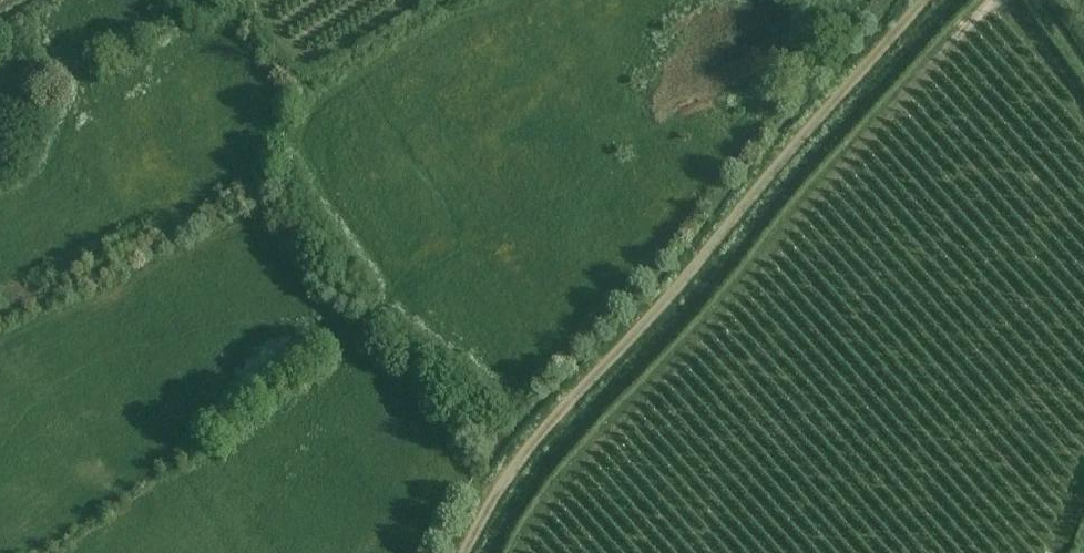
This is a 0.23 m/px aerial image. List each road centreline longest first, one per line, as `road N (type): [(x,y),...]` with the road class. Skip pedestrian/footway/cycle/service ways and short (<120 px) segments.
road 1 (track): [(466,552),(541,434),(924,0)]

